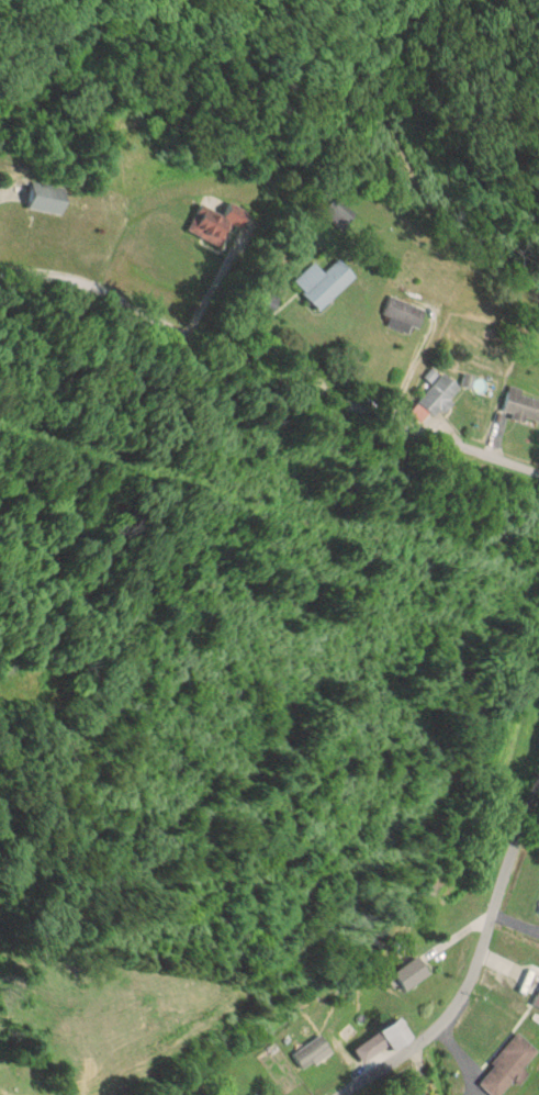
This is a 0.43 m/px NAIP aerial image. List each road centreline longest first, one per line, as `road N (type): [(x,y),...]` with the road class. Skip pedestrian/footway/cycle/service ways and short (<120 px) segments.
road 1 (residential): [(0,273),(94,289),(284,379),(538,476)]
road 2 (residential): [(345,1094),(452,1012),(538,791)]

